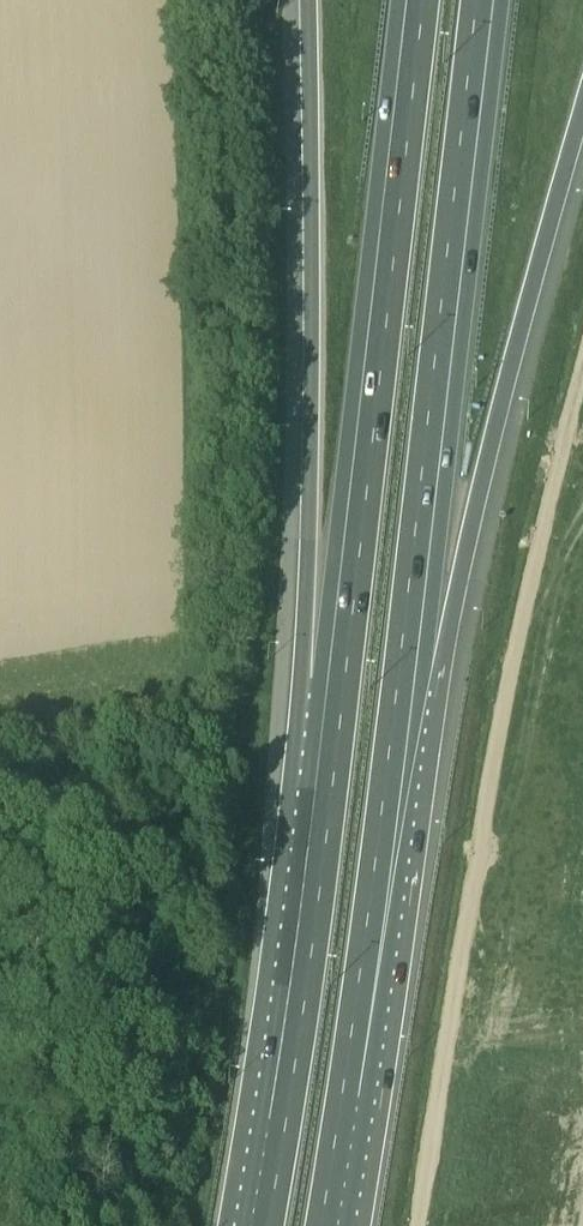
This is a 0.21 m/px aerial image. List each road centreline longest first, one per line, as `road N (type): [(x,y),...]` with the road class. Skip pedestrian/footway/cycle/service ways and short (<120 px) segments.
road 1 (track): [(582,366),(509,668),(418,1225)]
road 2 (motorway): [(416,0),(336,679)]
road 3 (motorway): [(306,0),(308,543),(336,679)]
road 4 (motorway): [(408,673),(486,0)]
road 5 (motorway): [(408,673),(461,576),(582,109)]
road 6 (motorway): [(328,1225),(408,673)]
road 7 (motorway): [(336,679),(261,1225)]

